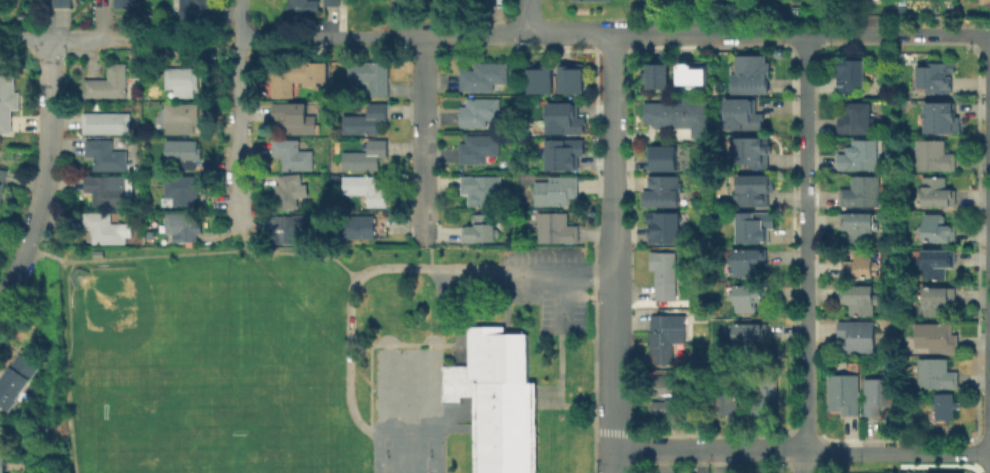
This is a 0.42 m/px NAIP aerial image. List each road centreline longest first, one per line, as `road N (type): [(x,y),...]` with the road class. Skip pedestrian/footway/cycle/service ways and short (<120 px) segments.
road 1 (residential): [(613,34),(989,35)]
road 2 (residential): [(803,35),(802,339)]
road 3 (residential): [(237,37),(527,33)]
road 4 (residential): [(51,42),(43,175),(25,249),(0,303)]
road 5 (residential): [(613,243),(613,472)]
road 6 (residential): [(425,36),(425,241)]
road 7 (residential): [(989,453),(801,451)]
road 8 (residential): [(801,451),(613,450)]
road 9 (residential): [(134,42),(0,35)]
road 10 (residential): [(237,100),(238,231)]

